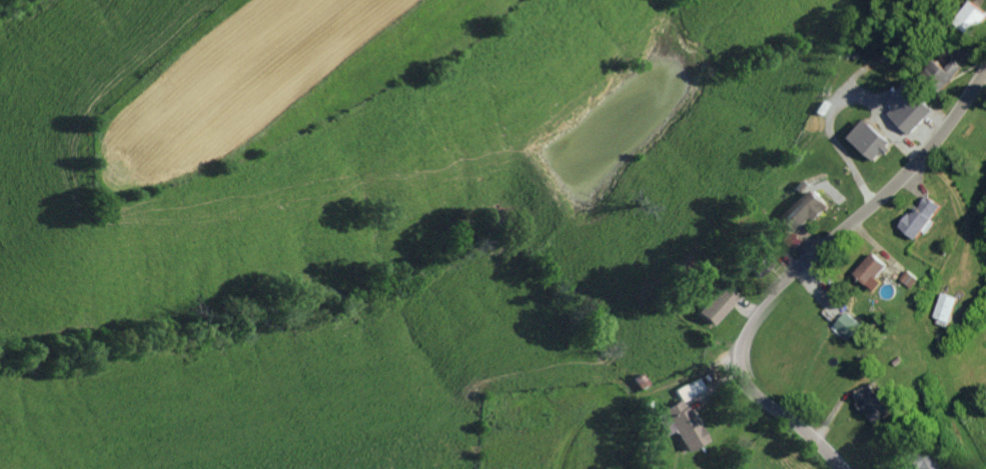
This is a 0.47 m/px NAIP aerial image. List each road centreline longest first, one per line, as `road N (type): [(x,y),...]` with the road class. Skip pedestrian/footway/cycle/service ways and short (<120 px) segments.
road 1 (tertiary): [(833,468),(741,390),(726,364),(727,337),(755,295),(919,147),(985,47)]

